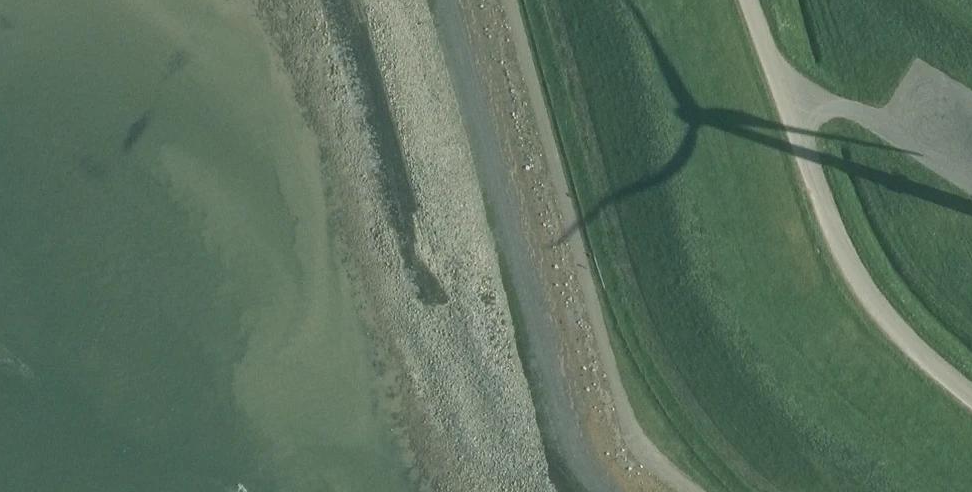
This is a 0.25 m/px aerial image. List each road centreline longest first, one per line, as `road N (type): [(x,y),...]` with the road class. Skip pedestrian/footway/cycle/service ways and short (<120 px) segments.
road 1 (unclassified): [(971,395),(891,326),(855,278),(750,0)]

